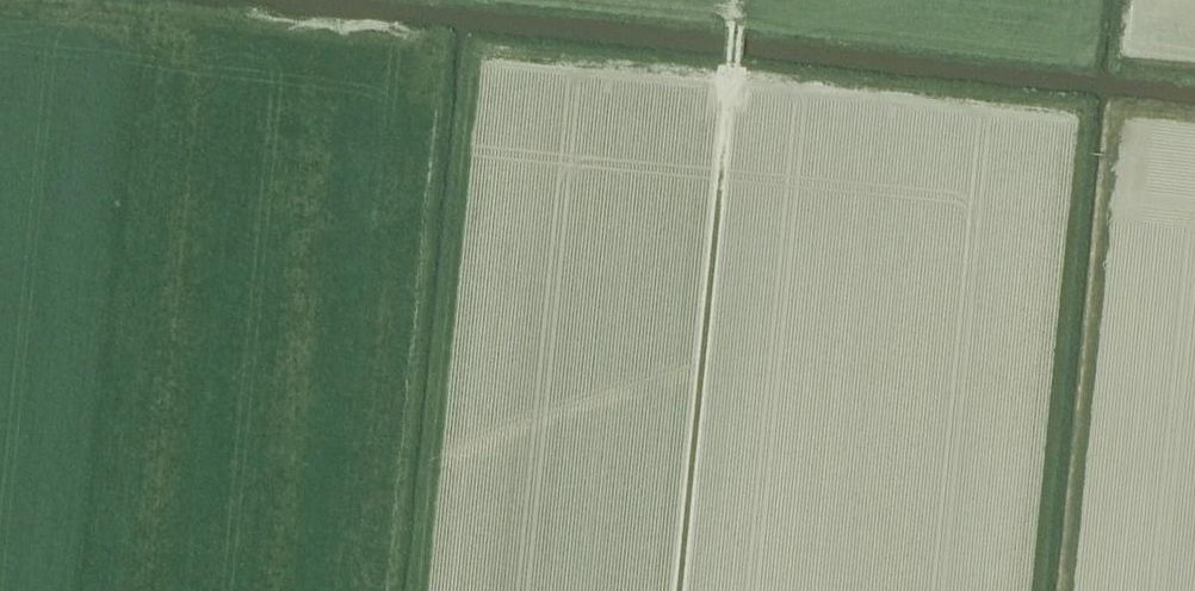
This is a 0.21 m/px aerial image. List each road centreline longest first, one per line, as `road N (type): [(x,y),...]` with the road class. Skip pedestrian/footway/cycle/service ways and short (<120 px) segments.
road 1 (track): [(680,590),(730,80)]

